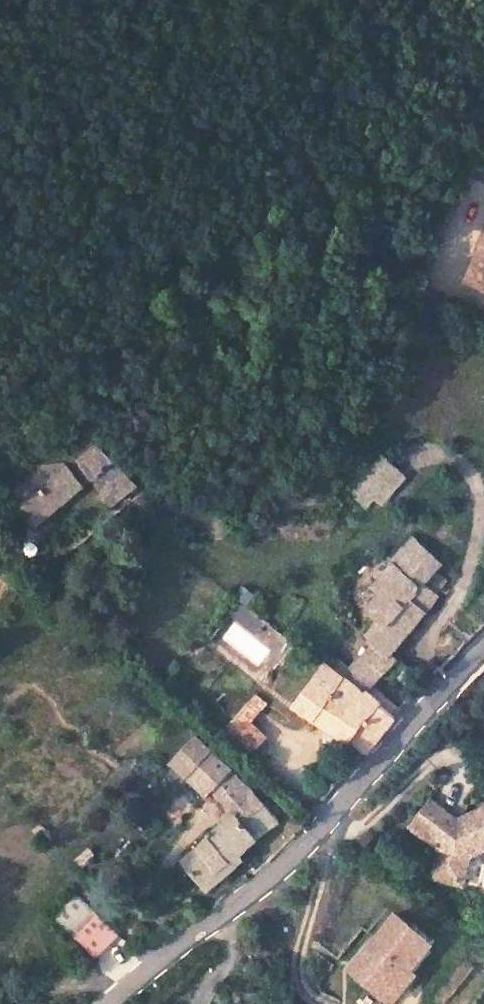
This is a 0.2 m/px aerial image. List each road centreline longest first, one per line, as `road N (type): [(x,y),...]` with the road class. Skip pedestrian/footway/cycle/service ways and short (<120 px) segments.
road 1 (tertiary): [(483,649),(315,836),(108,1003)]

